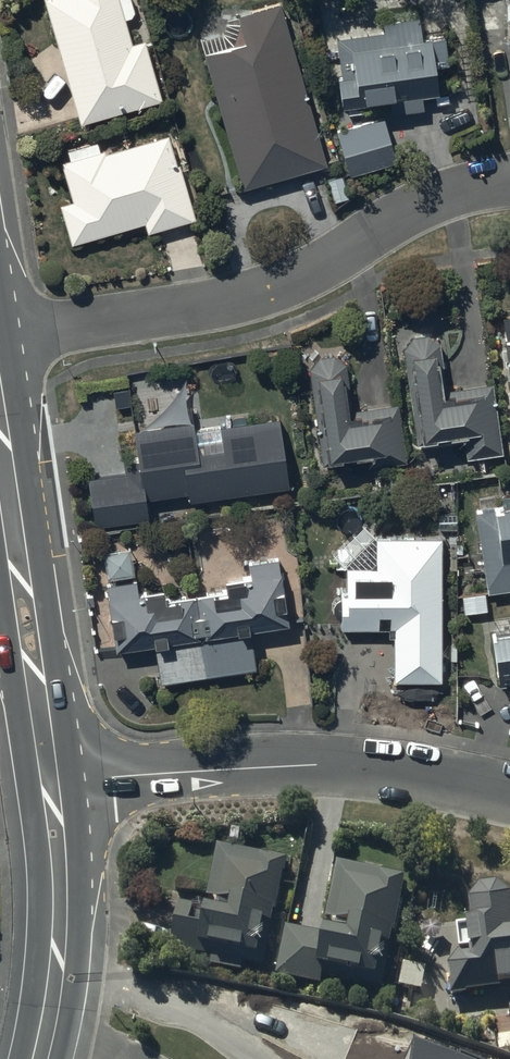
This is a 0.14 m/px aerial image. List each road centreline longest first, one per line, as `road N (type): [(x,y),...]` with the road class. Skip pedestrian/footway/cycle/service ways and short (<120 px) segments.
road 1 (residential): [(0,335),(271,289),(423,202),(509,179)]
road 2 (residential): [(50,784),(289,763),(417,772),(509,793)]
road 3 (residential): [(50,784),(59,920),(40,1058)]
road 4 (residential): [(15,539),(50,784)]

